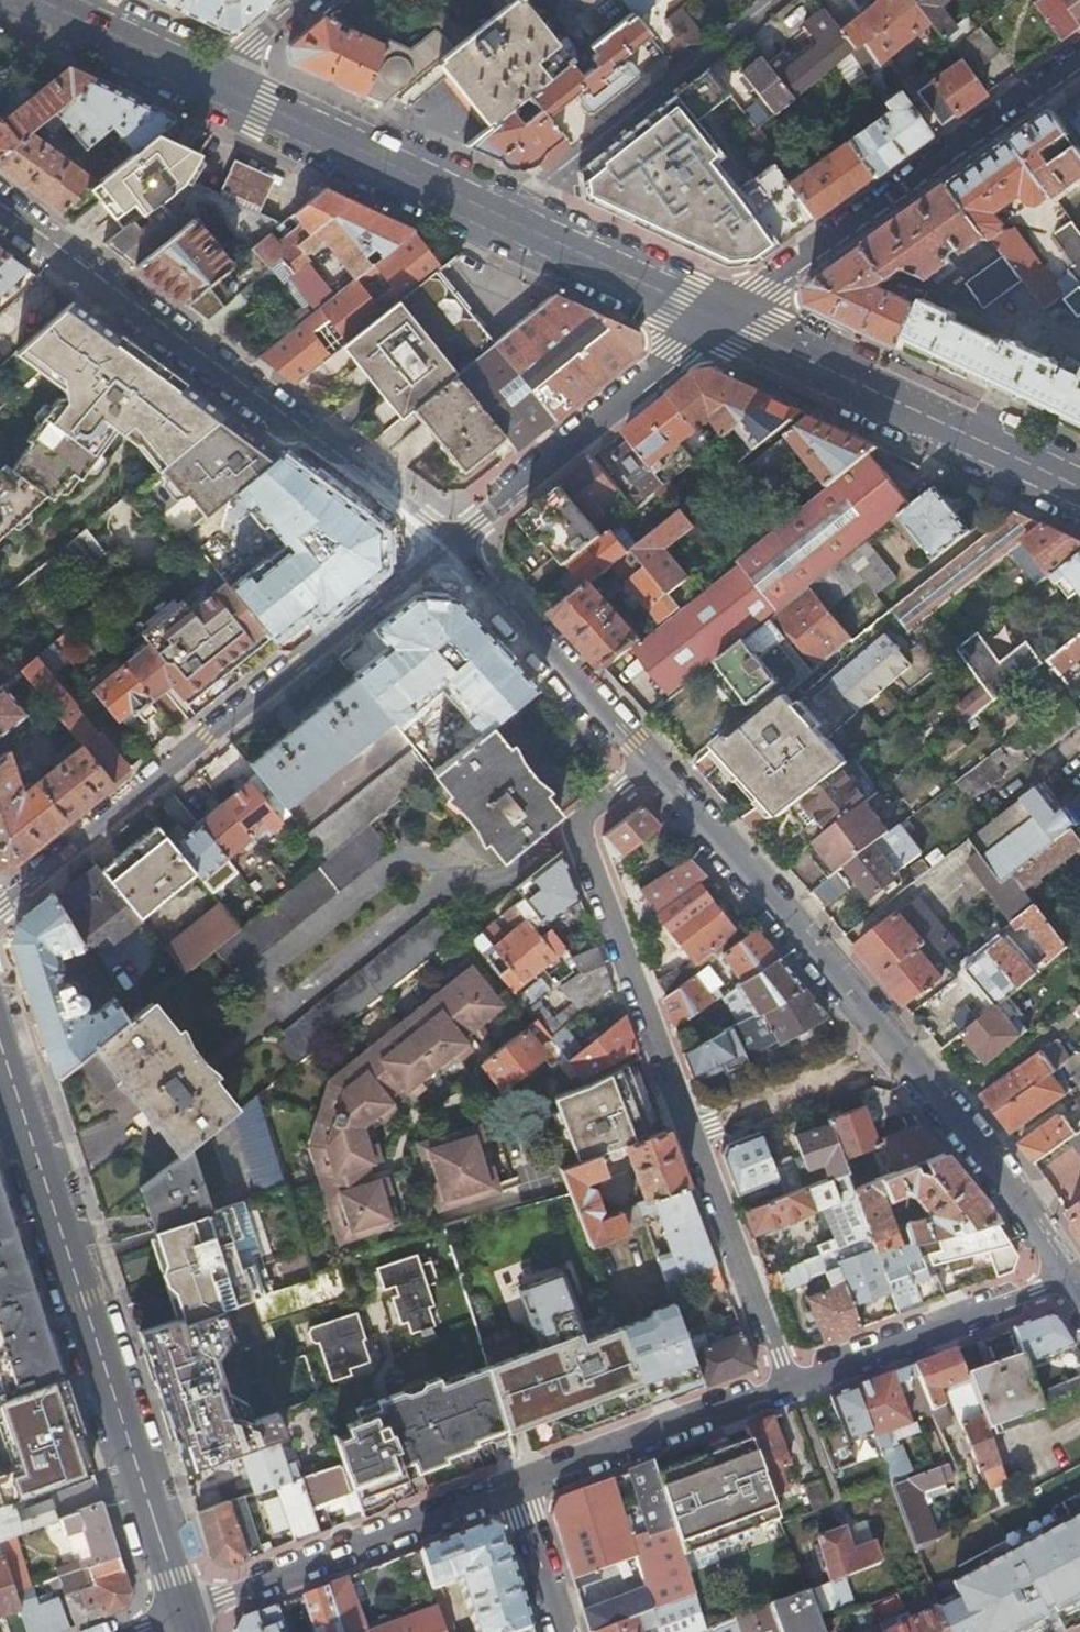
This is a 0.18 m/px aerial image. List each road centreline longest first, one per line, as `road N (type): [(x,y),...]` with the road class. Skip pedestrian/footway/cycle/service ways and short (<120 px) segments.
road 1 (secondary): [(181,1609),(0,1026)]
road 2 (residential): [(446,543),(0,905)]
road 3 (residential): [(0,211),(446,543)]
road 4 (residential): [(1079,60),(725,317)]
road 5 (residential): [(691,1134),(579,833),(651,767)]
road 6 (secondary): [(1079,485),(725,317)]
road 7 (residential): [(651,767),(898,1053)]
road 8 (residential): [(725,317),(446,543)]
road 9 (residential): [(181,1609),(510,1485)]
road 10 (residential): [(781,0),(507,216)]
road 11 (secondary): [(507,216),(208,82)]
road 12 (residential): [(446,543),(651,767)]
road 13 (residential): [(786,1381),(1067,1275)]
road 14 (residential): [(510,1485),(786,1381)]
road 15 (residential): [(898,1053),(1003,1180),(1067,1275)]
road 16 (residential): [(786,1381),(691,1134)]
road 17 (secondary): [(725,317),(507,216)]
road 18 (residential): [(898,1053),(691,1134)]
road 19 (secondary): [(208,82),(29,0)]
road 20 (residential): [(558,1631),(510,1485)]
road 21 (residential): [(208,82),(305,0)]

